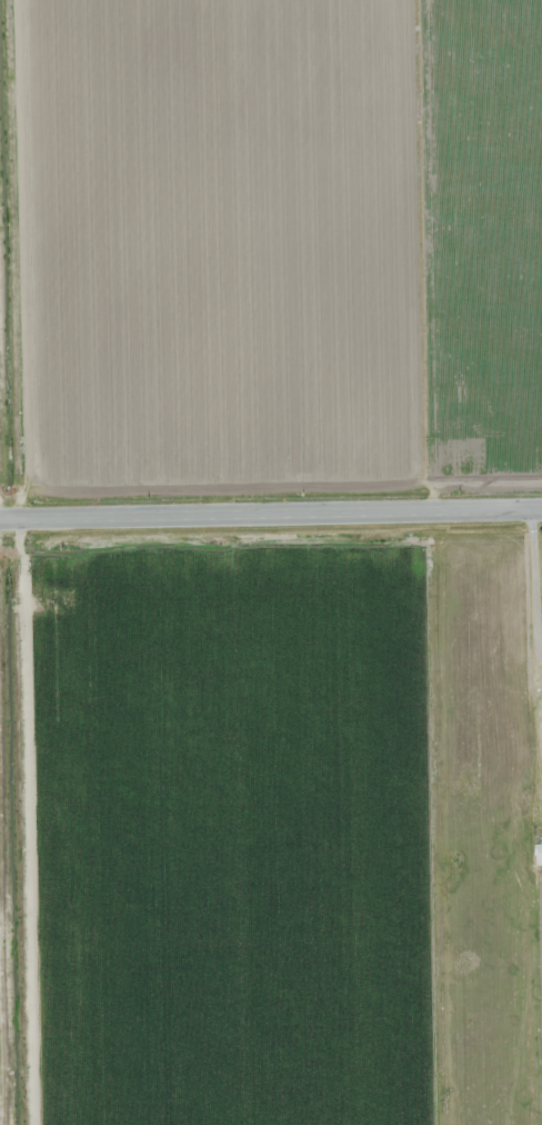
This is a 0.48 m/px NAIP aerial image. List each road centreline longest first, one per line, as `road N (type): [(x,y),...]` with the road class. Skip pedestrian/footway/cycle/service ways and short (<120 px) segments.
road 1 (tertiary): [(0,528),(541,519)]

